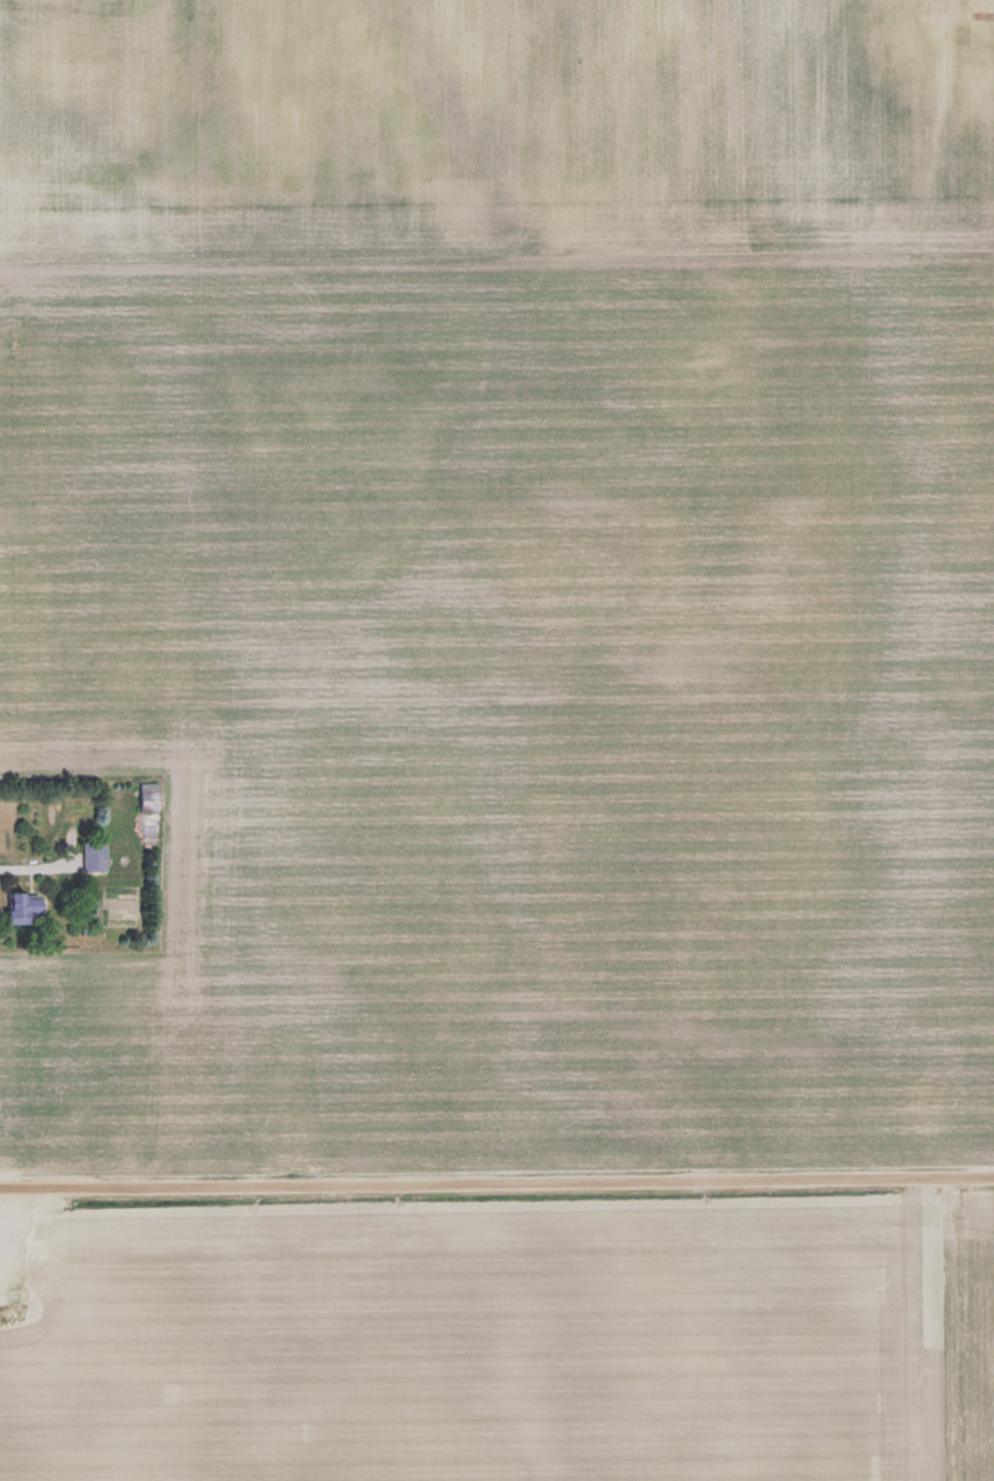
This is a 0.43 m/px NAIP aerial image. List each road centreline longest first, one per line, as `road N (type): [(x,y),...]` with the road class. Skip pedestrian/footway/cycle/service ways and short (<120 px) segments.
road 1 (residential): [(0,1194),(993,1183)]

